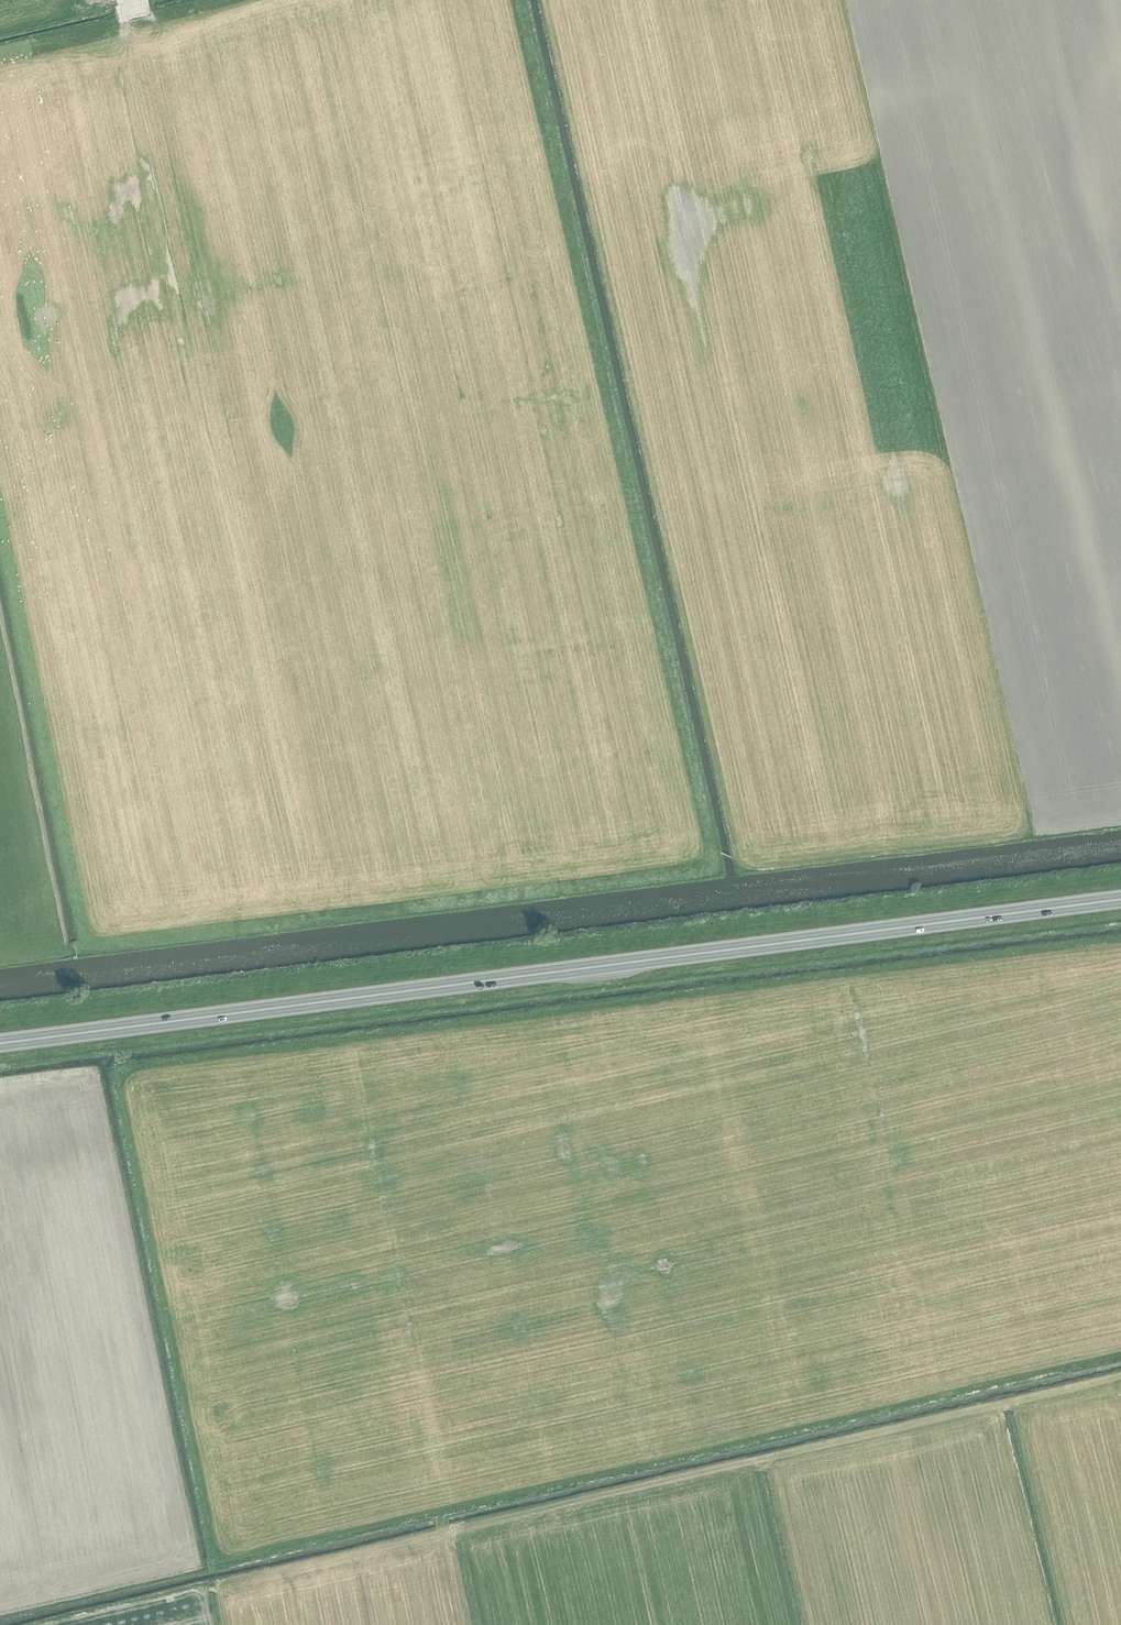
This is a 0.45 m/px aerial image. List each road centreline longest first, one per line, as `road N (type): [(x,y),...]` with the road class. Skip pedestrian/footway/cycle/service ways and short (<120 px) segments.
road 1 (trunk): [(0,1044),(1120,898)]

